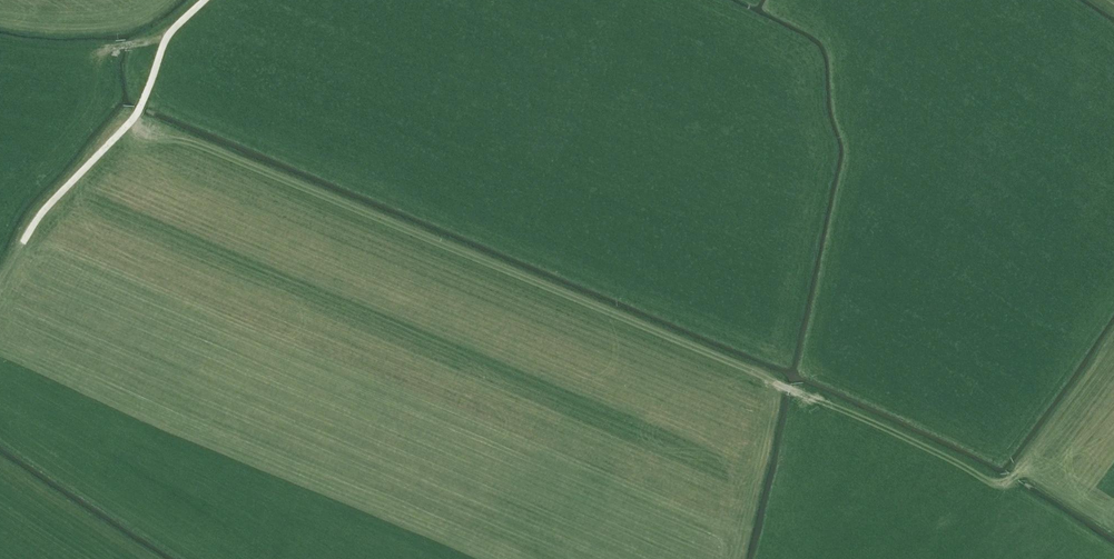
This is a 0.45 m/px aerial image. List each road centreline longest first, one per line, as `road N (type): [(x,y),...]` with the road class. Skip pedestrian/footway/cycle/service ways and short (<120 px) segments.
road 1 (track): [(0,280),(46,210),(134,120),(166,38),(207,0)]

